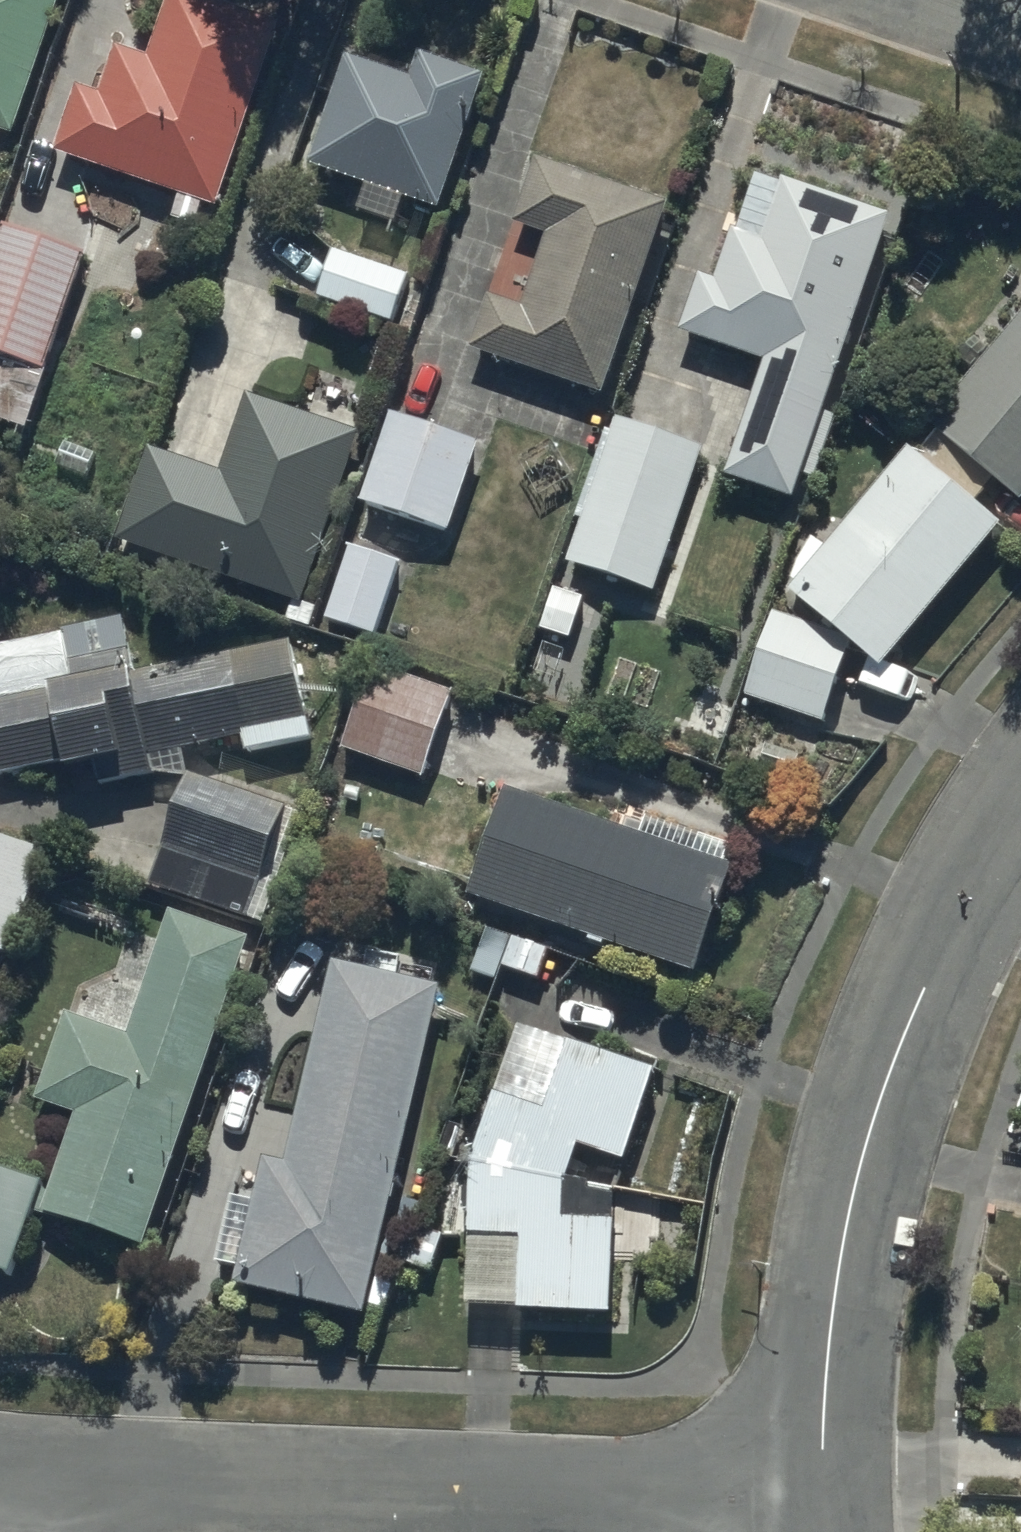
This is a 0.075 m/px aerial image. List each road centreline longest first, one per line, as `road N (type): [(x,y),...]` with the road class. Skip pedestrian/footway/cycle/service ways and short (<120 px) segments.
road 1 (residential): [(0,1477),(821,1498)]
road 2 (residential): [(821,1498),(836,1287),(875,1117),(920,997),(1020,807)]

